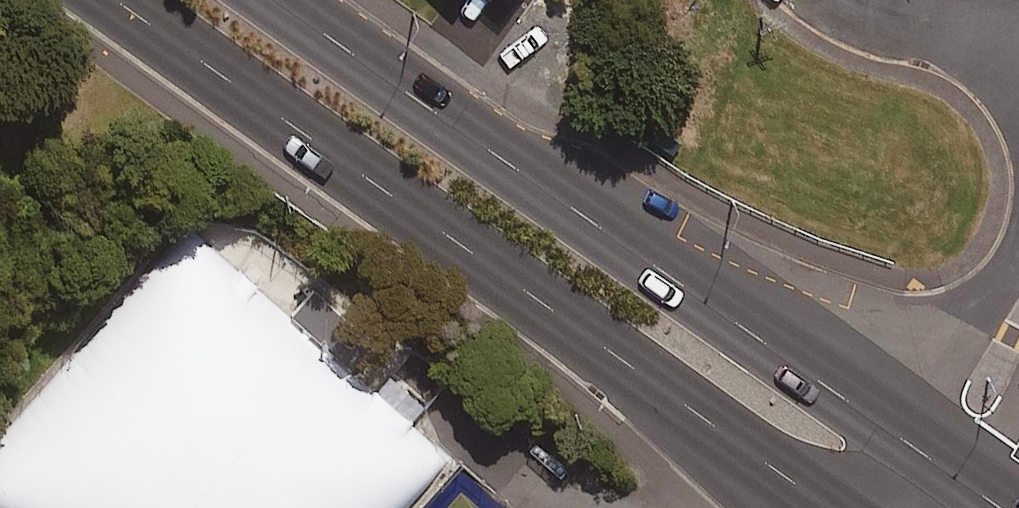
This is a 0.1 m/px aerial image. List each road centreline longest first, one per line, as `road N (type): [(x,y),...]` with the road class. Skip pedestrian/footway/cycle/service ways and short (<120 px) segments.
road 1 (secondary): [(867,507),(139,0)]
road 2 (secondary): [(317,0),(959,449)]
road 3 (residential): [(1018,34),(860,13),(835,0)]

